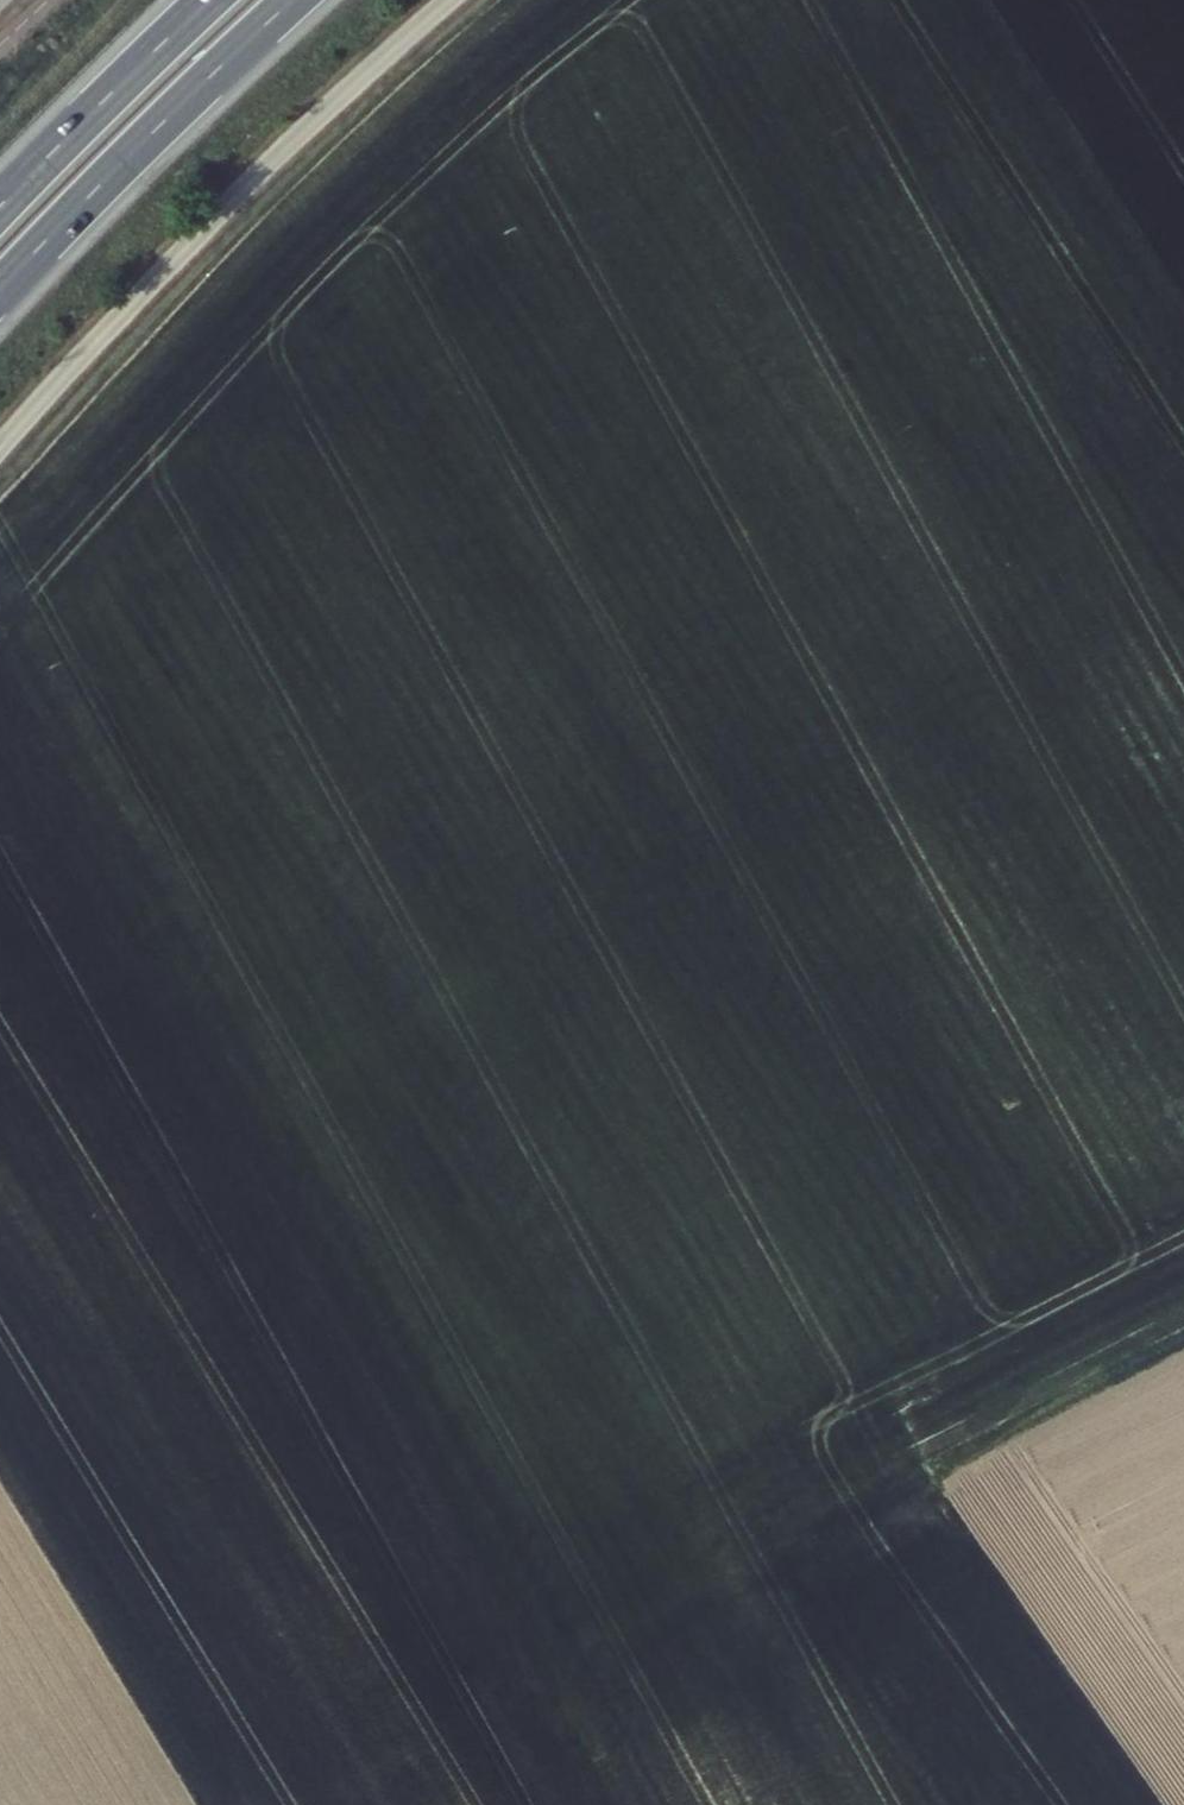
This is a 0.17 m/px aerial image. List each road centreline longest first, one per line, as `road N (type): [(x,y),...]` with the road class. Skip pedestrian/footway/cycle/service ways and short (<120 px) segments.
road 1 (trunk): [(0,294),(294,0)]
road 2 (trunk): [(209,0),(0,207)]

